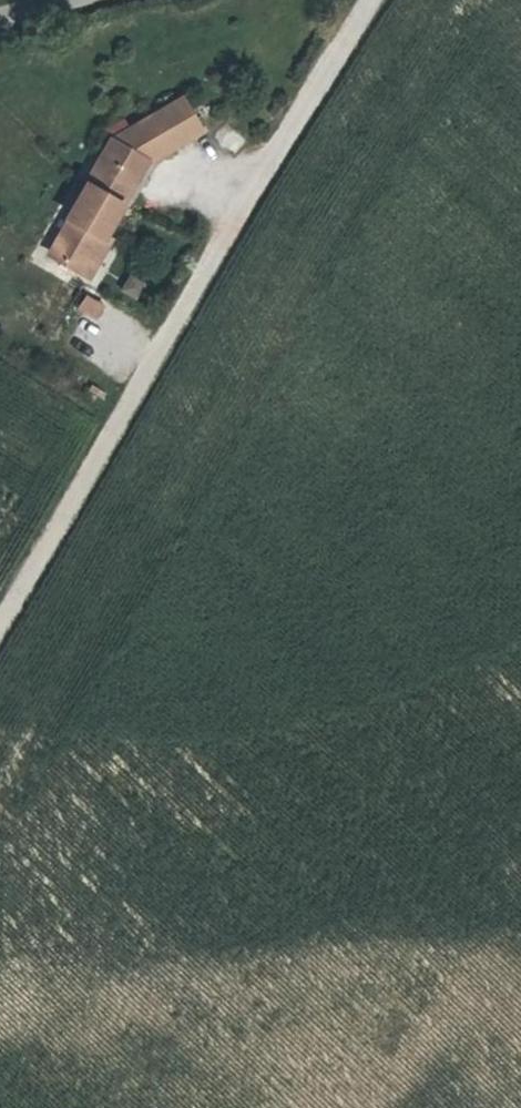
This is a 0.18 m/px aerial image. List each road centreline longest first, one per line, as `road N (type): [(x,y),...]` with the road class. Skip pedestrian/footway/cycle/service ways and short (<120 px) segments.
road 1 (unclassified): [(0,602),(373,0)]

